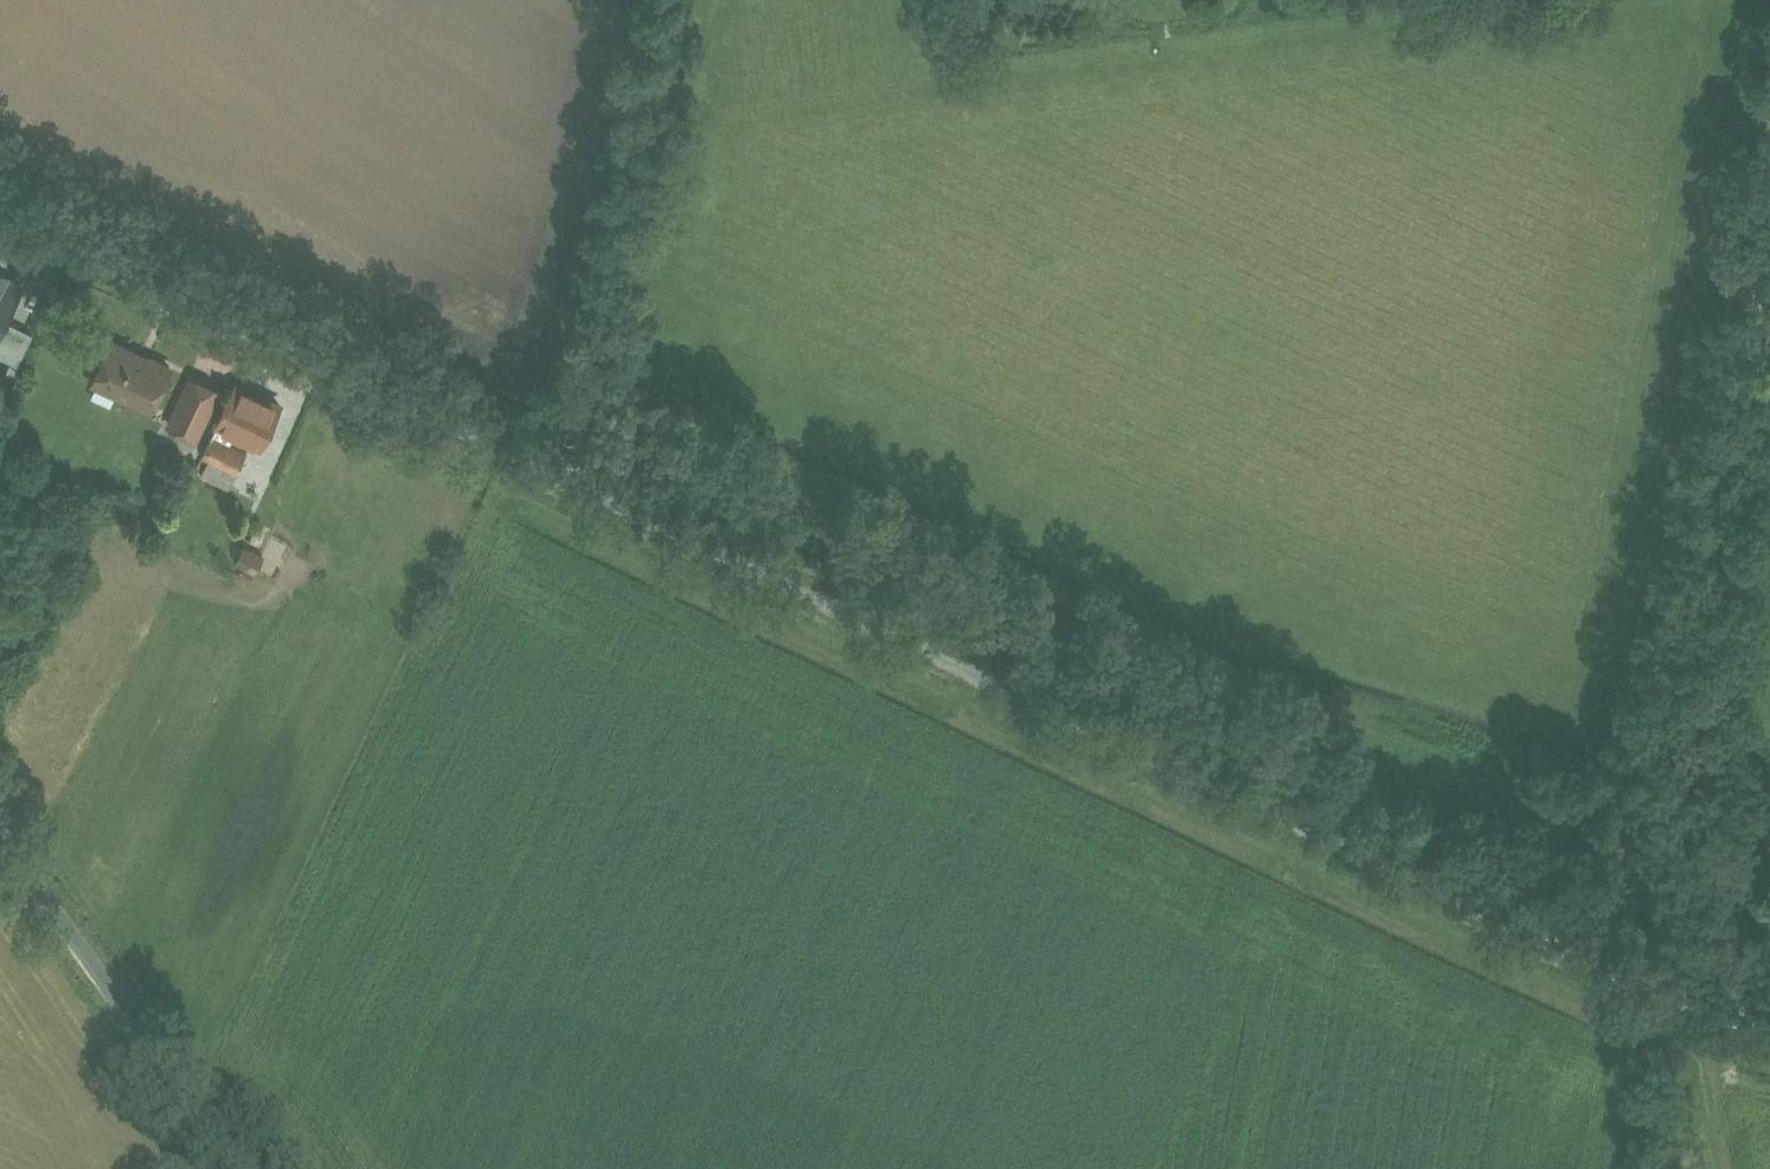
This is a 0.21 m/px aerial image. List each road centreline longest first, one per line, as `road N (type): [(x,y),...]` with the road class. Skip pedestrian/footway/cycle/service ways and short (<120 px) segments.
road 1 (unclassified): [(0,215),(1626,981),(1769,1021)]
road 2 (unclassified): [(243,1168),(0,823)]

